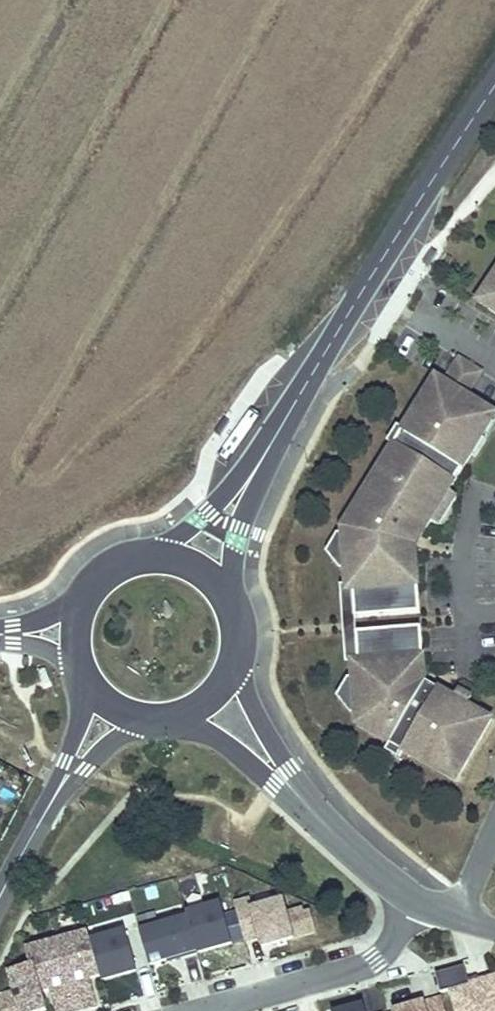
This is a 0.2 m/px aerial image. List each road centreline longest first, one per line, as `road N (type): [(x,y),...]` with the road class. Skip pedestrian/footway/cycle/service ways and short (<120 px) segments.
road 1 (secondary): [(197,565),(366,270),(494,74)]
road 2 (unclassified): [(413,896),(320,822),(213,697)]
road 3 (secondary): [(197,565),(143,555),(116,563),(78,604),(73,654),(95,695),(113,709)]
road 4 (residential): [(221,1009),(354,971),(383,953),(413,896)]
road 5 (secondary): [(0,909),(74,764),(113,709)]
road 6 (secondary): [(213,697),(229,677),(238,627),(217,581),(197,565)]

